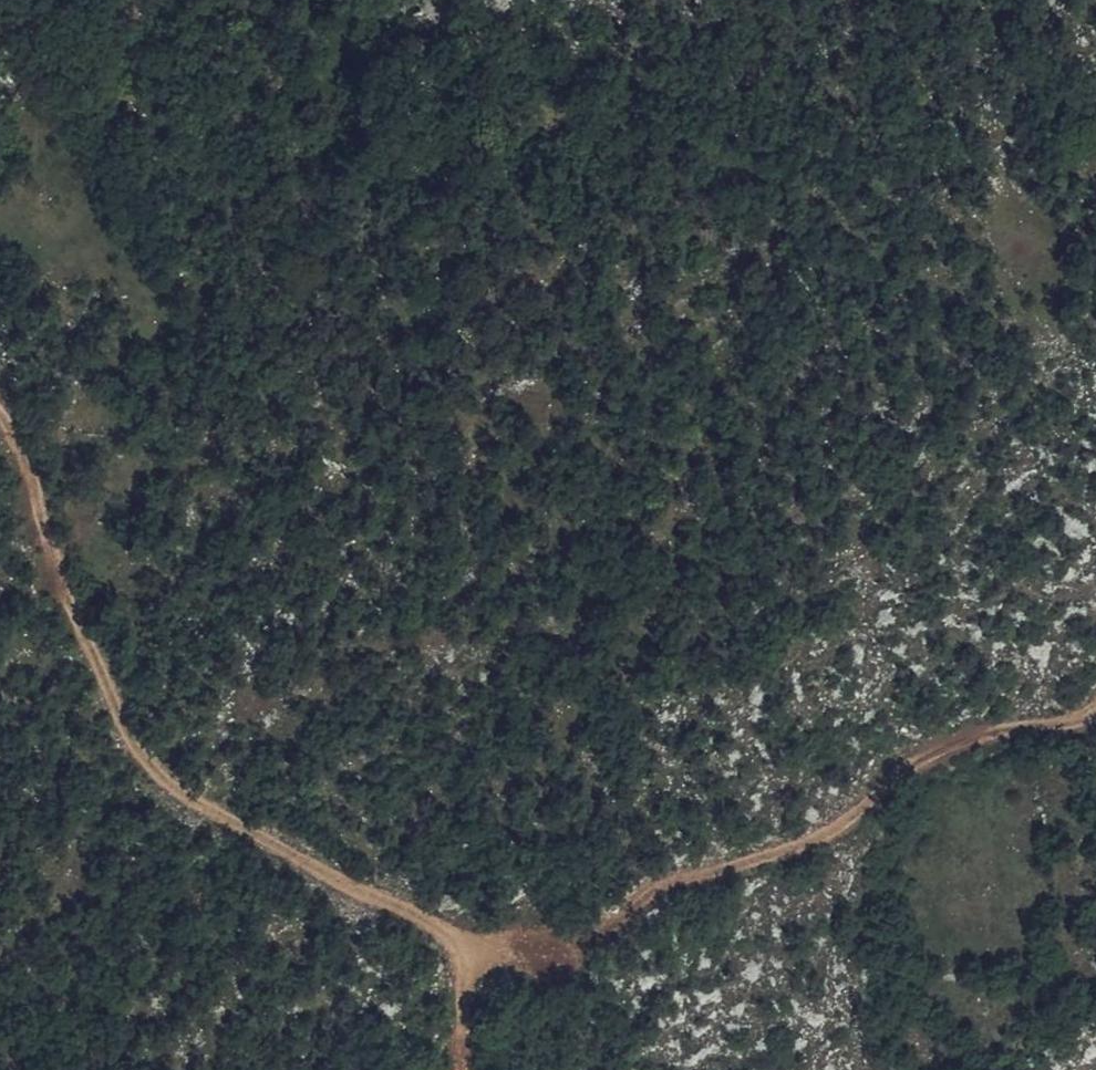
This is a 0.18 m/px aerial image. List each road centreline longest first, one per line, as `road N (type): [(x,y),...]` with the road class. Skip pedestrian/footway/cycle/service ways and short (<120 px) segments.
road 1 (track): [(0,418),(135,754),(433,928),(466,969)]
road 2 (track): [(466,969),(556,948),(659,891),(784,852),(941,753),(1095,713)]

